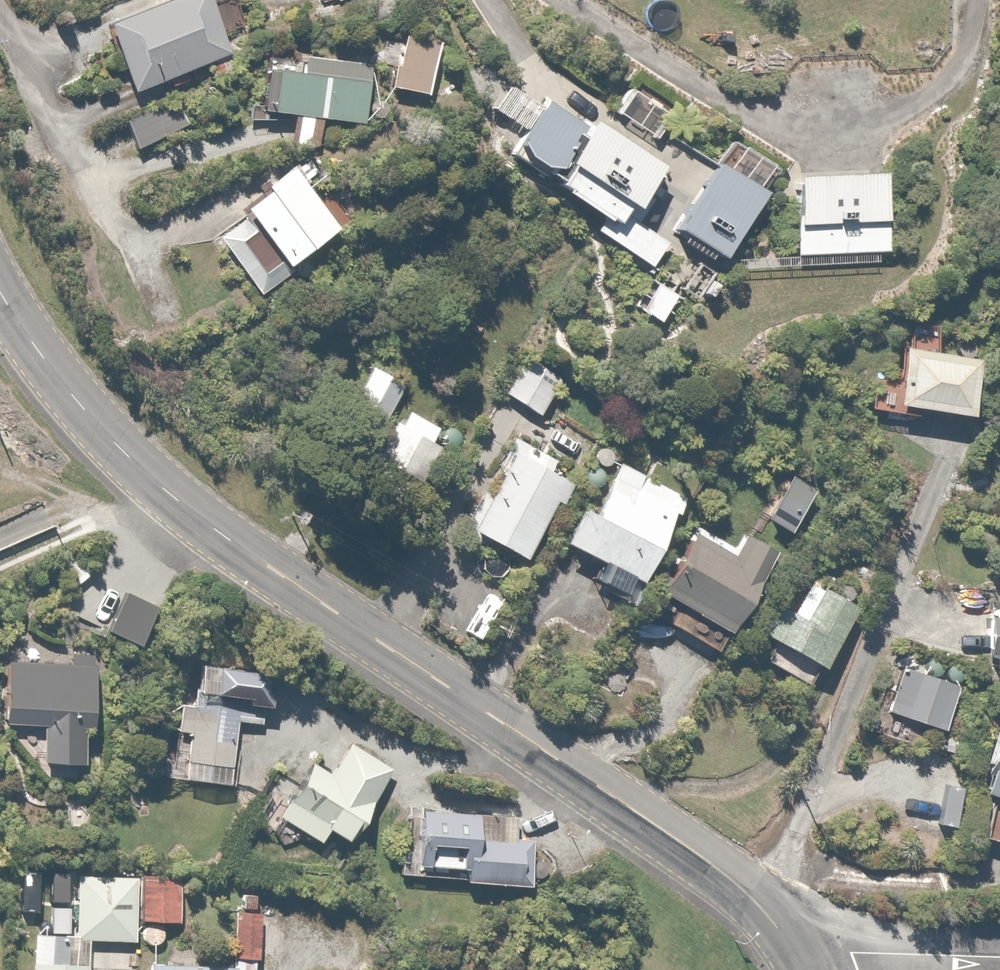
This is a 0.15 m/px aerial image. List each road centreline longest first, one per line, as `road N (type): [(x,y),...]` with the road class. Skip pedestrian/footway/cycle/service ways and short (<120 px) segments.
road 1 (secondary): [(0,304),(123,462),(229,549),(697,858),(751,904),(788,952)]
road 2 (residential): [(788,952),(999,953)]

